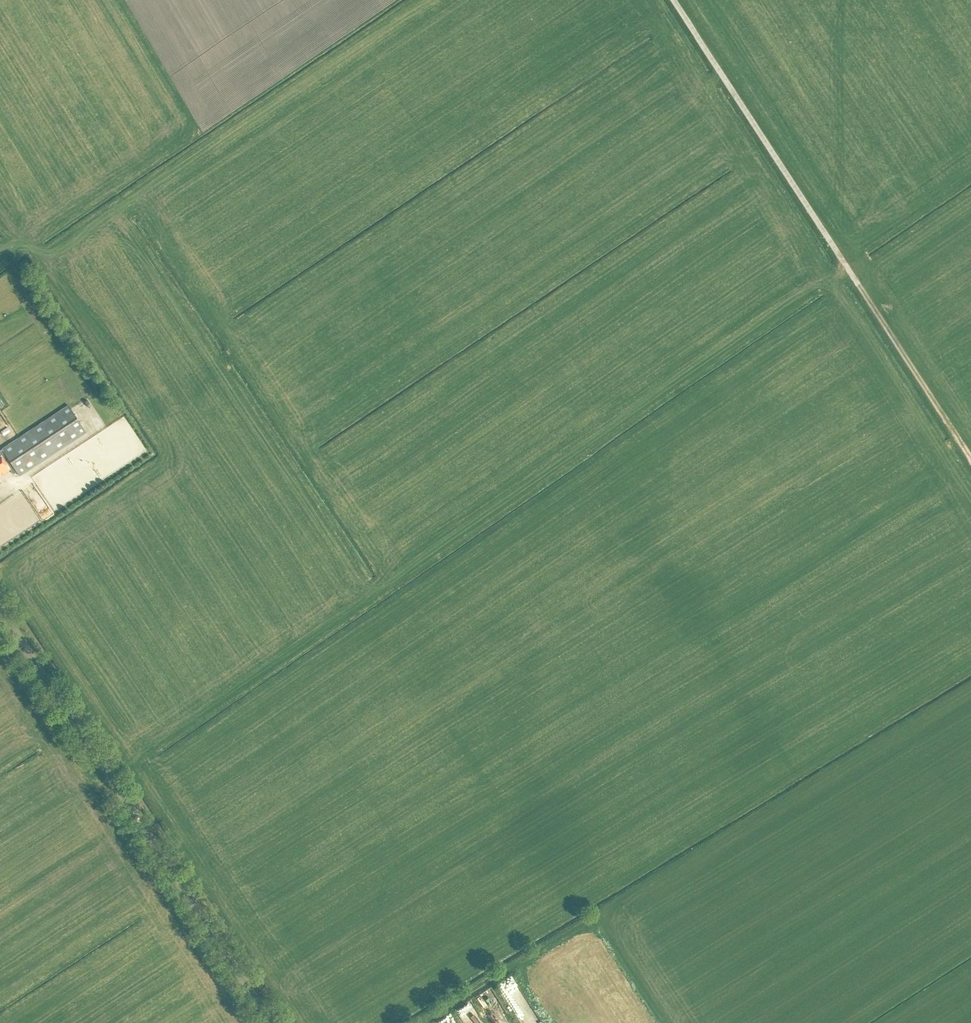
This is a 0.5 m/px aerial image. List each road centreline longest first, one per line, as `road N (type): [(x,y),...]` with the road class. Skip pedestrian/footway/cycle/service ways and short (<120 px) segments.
road 1 (tertiary): [(271,1022),(0,611)]

